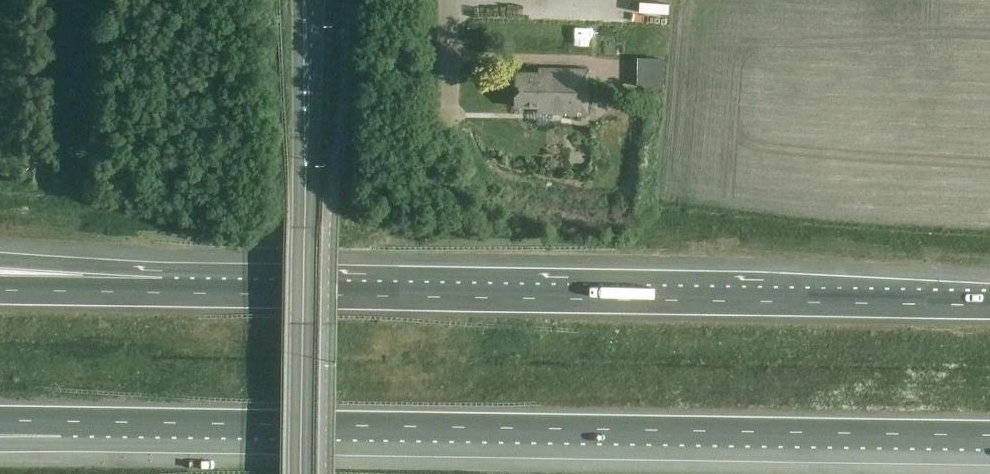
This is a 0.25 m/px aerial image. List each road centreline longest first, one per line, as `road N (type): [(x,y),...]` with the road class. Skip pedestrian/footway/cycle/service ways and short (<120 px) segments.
road 1 (motorway): [(66,425),(989,436)]
road 2 (motorway): [(989,306),(162,293)]
road 3 (tertiary): [(300,473),(307,0)]
road 4 (motorway): [(162,293),(0,271)]
road 5 (motorway): [(162,293),(0,290)]
road 6 (unclassified): [(450,140),(452,0)]

